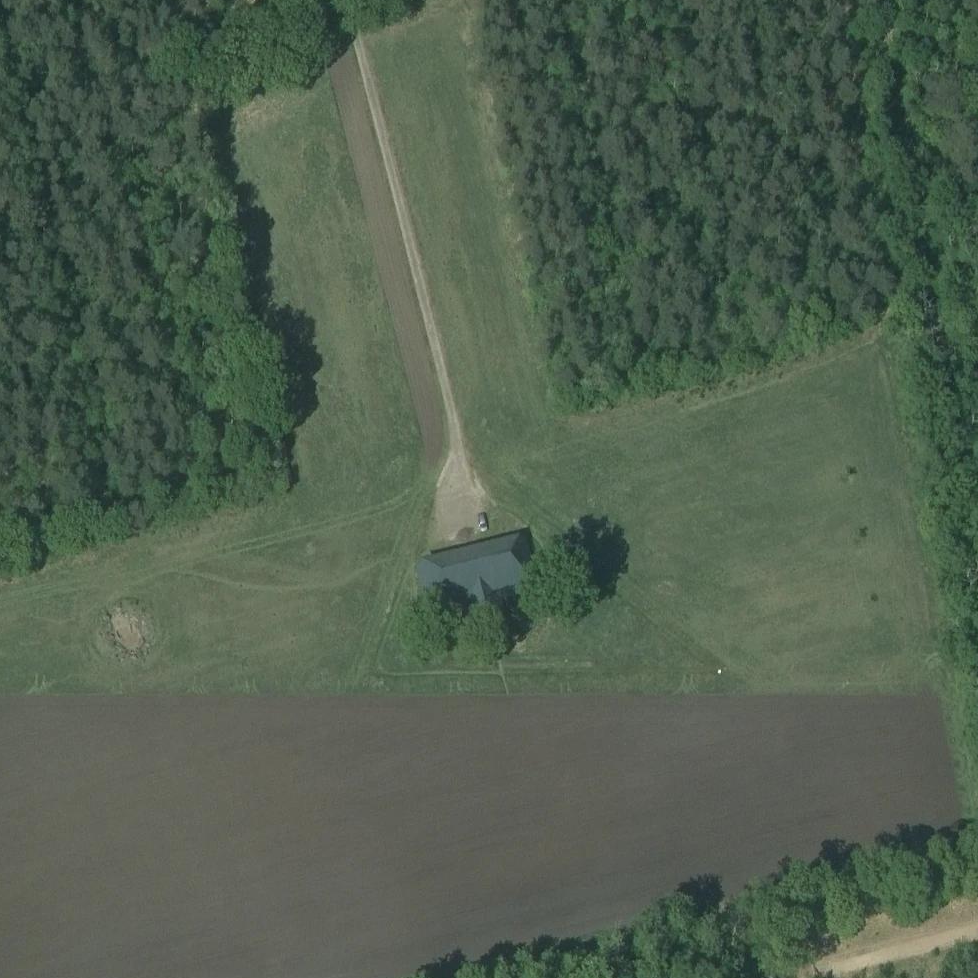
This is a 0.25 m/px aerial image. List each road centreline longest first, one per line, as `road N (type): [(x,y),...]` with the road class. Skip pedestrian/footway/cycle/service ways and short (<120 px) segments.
road 1 (track): [(977,562),(878,0)]
road 2 (track): [(473,520),(347,0)]
road 3 (track): [(977,931),(805,977)]

